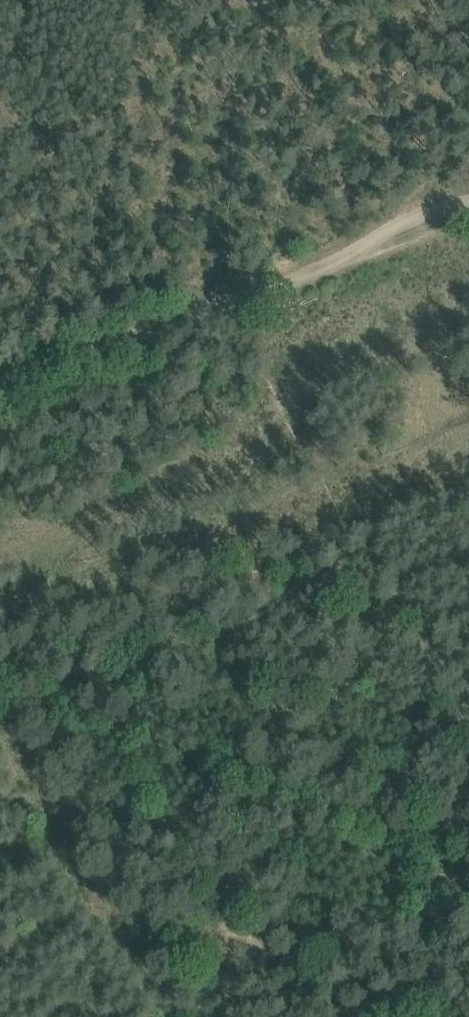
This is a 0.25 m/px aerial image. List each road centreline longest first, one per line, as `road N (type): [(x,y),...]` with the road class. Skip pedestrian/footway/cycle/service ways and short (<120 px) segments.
road 1 (track): [(468,210),(0,380)]

